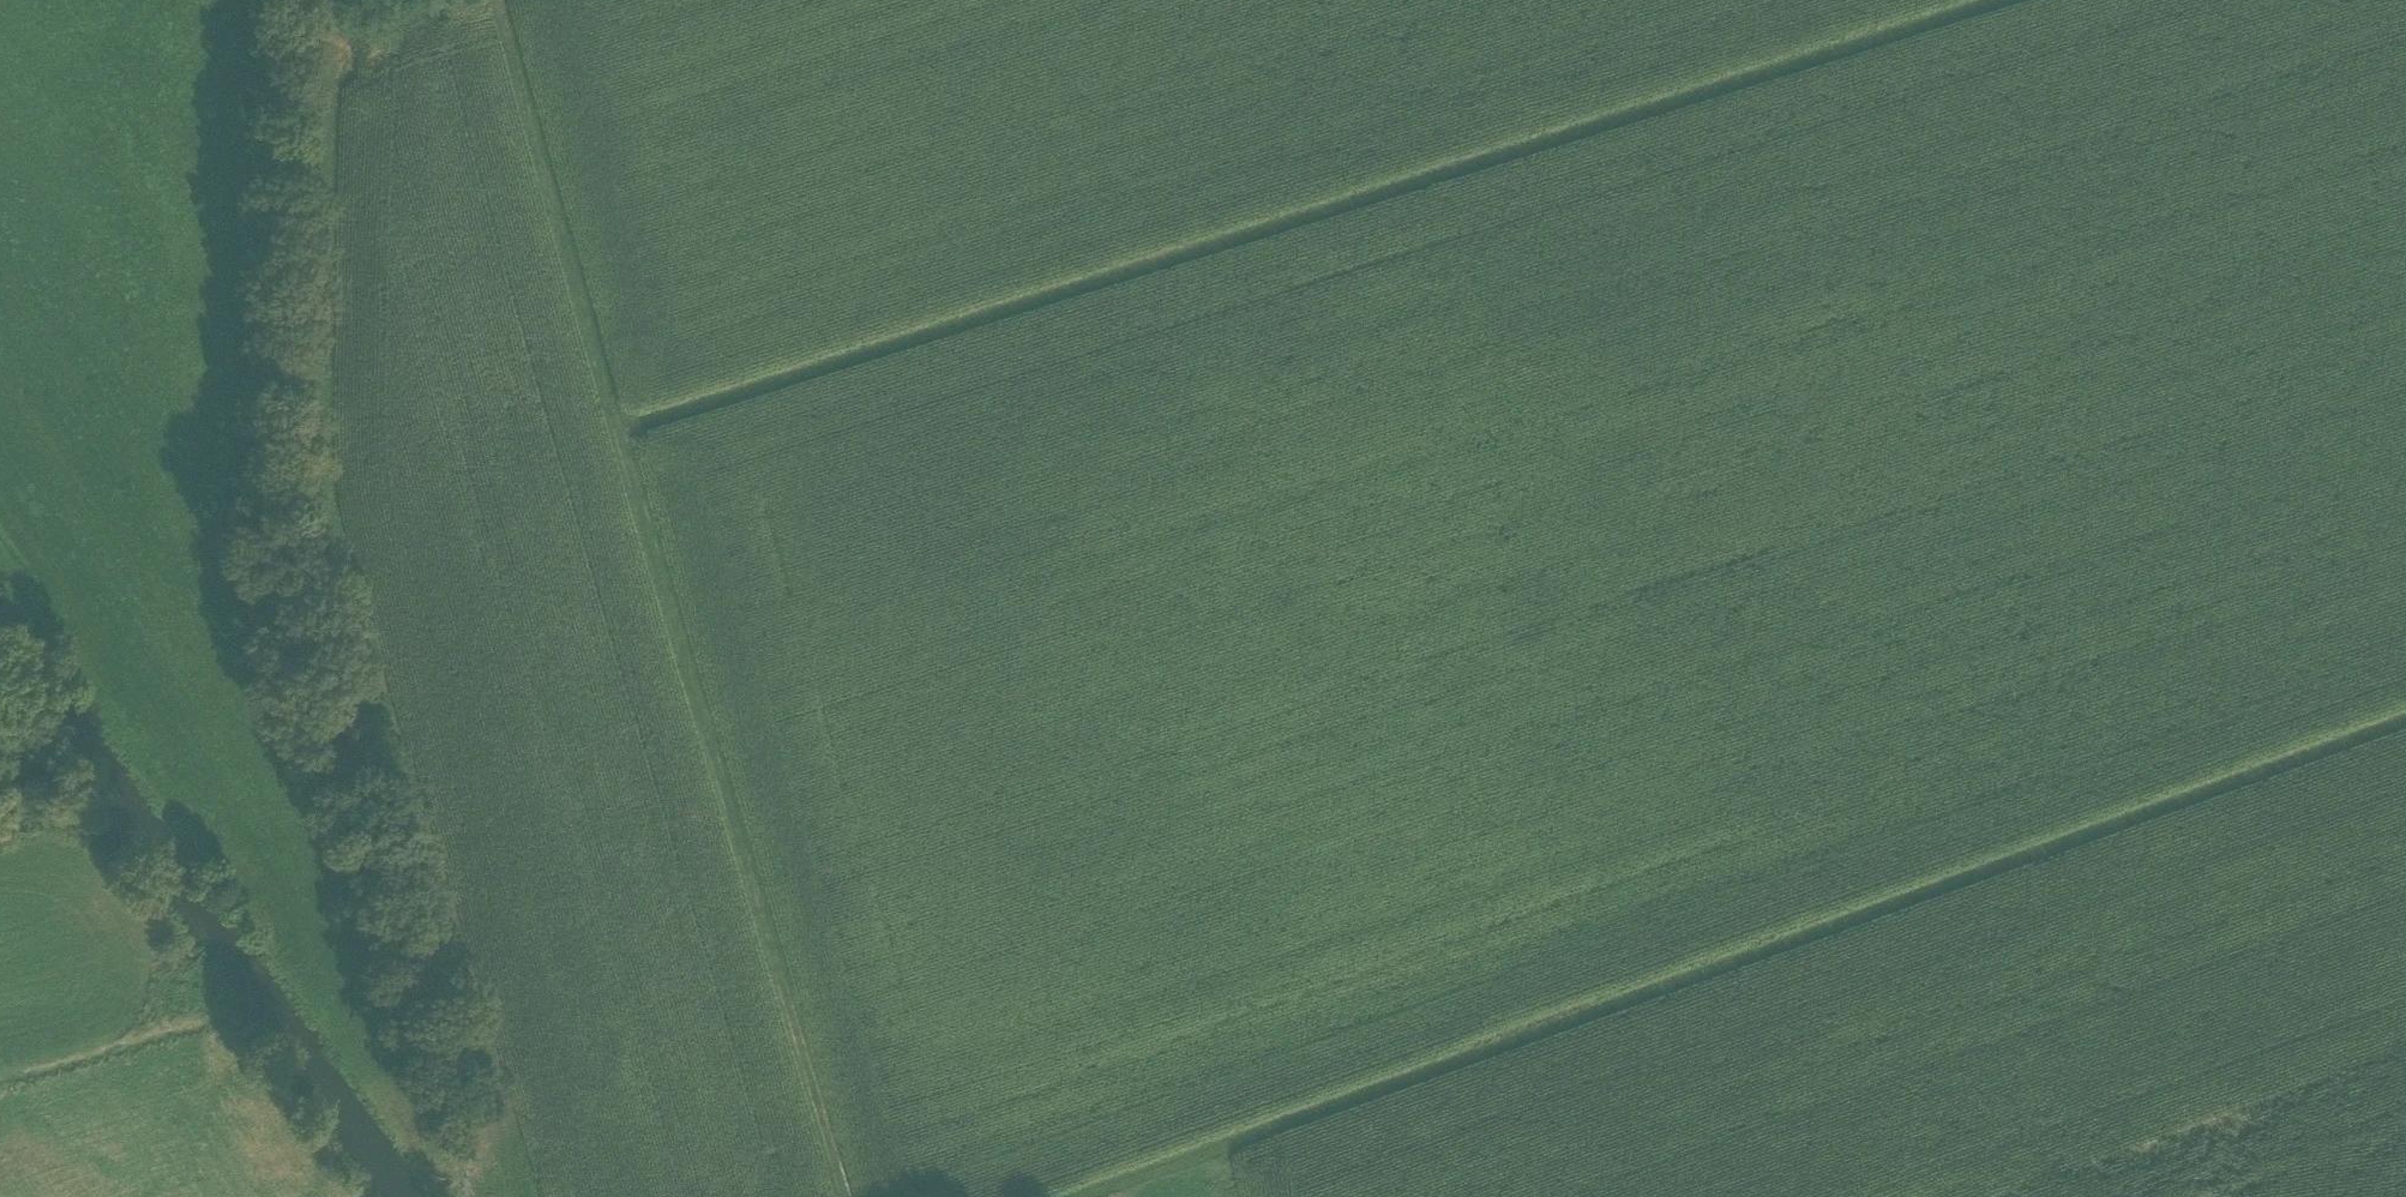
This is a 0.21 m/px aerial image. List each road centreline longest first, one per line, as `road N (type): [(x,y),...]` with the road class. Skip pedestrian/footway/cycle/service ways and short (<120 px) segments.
road 1 (track): [(504,0),(856,1196)]

